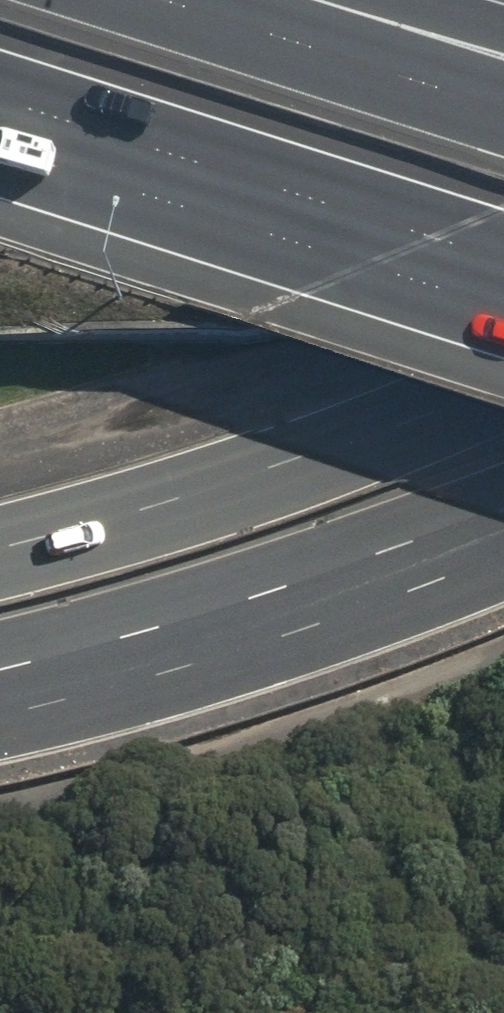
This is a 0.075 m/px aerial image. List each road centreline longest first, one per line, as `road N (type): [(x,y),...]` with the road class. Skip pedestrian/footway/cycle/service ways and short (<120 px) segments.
road 1 (primary): [(0,549),(89,529),(384,432),(503,376)]
road 2 (primary): [(503,530),(318,608),(0,700)]
road 3 (motorway): [(503,269),(0,107)]
road 4 (motorway): [(176,0),(503,105)]

